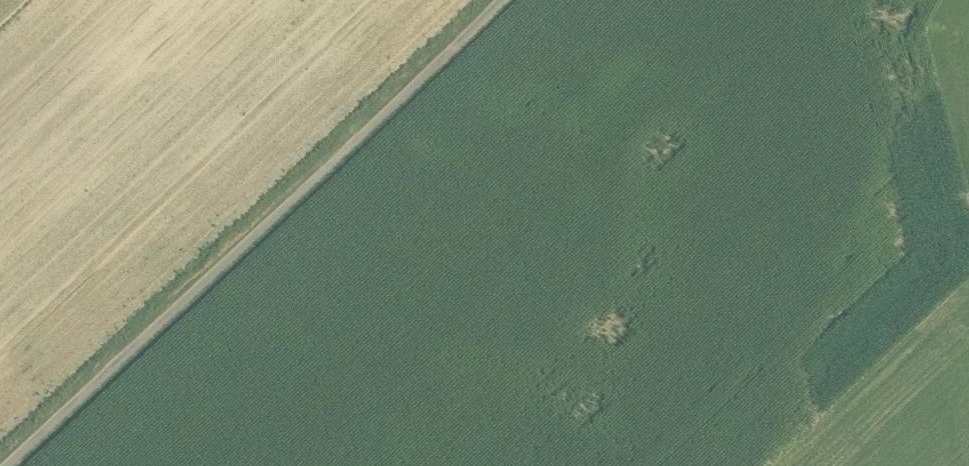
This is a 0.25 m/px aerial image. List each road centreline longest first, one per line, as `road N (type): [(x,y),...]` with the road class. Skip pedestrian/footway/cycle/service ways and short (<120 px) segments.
road 1 (unclassified): [(0,455),(477,0)]

